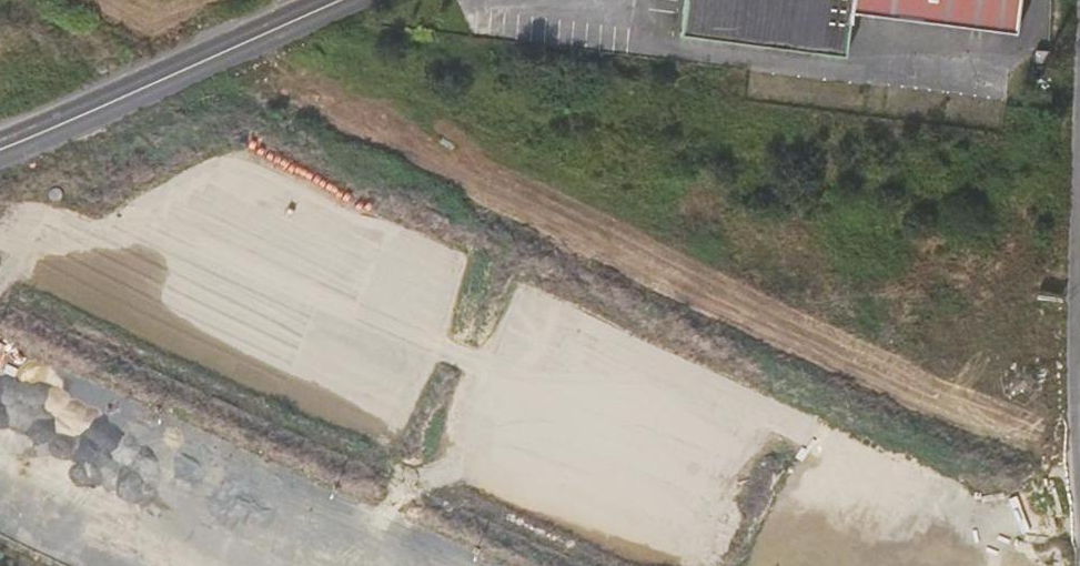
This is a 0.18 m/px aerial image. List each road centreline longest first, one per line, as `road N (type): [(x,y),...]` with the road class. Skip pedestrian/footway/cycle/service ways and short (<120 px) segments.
road 1 (unclassified): [(344,0),(0,150)]

